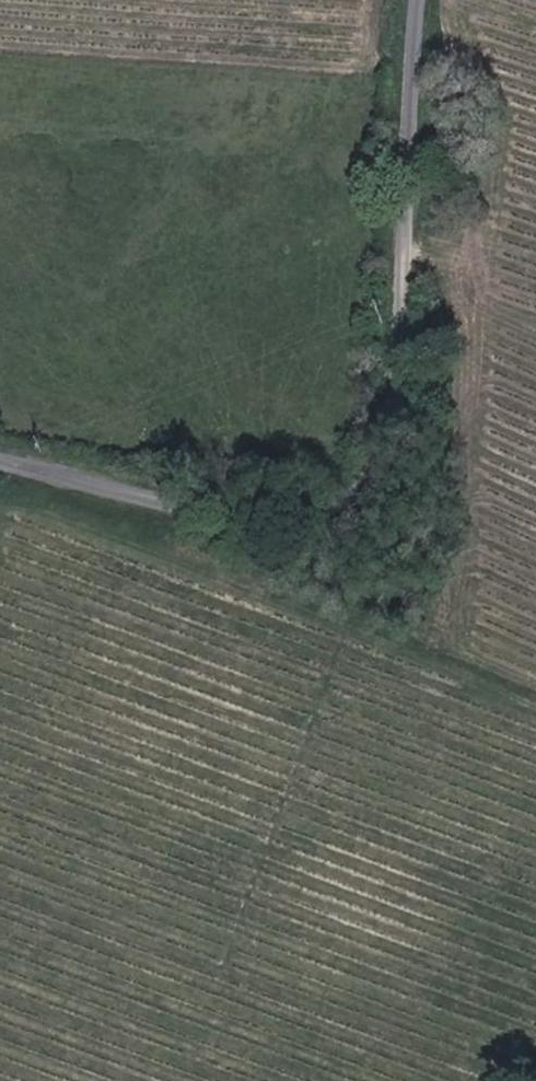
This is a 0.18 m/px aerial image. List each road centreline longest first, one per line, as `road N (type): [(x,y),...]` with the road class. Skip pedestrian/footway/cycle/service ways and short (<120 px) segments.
road 1 (unclassified): [(424,0),(385,493),(344,517),(293,522),(0,458)]

